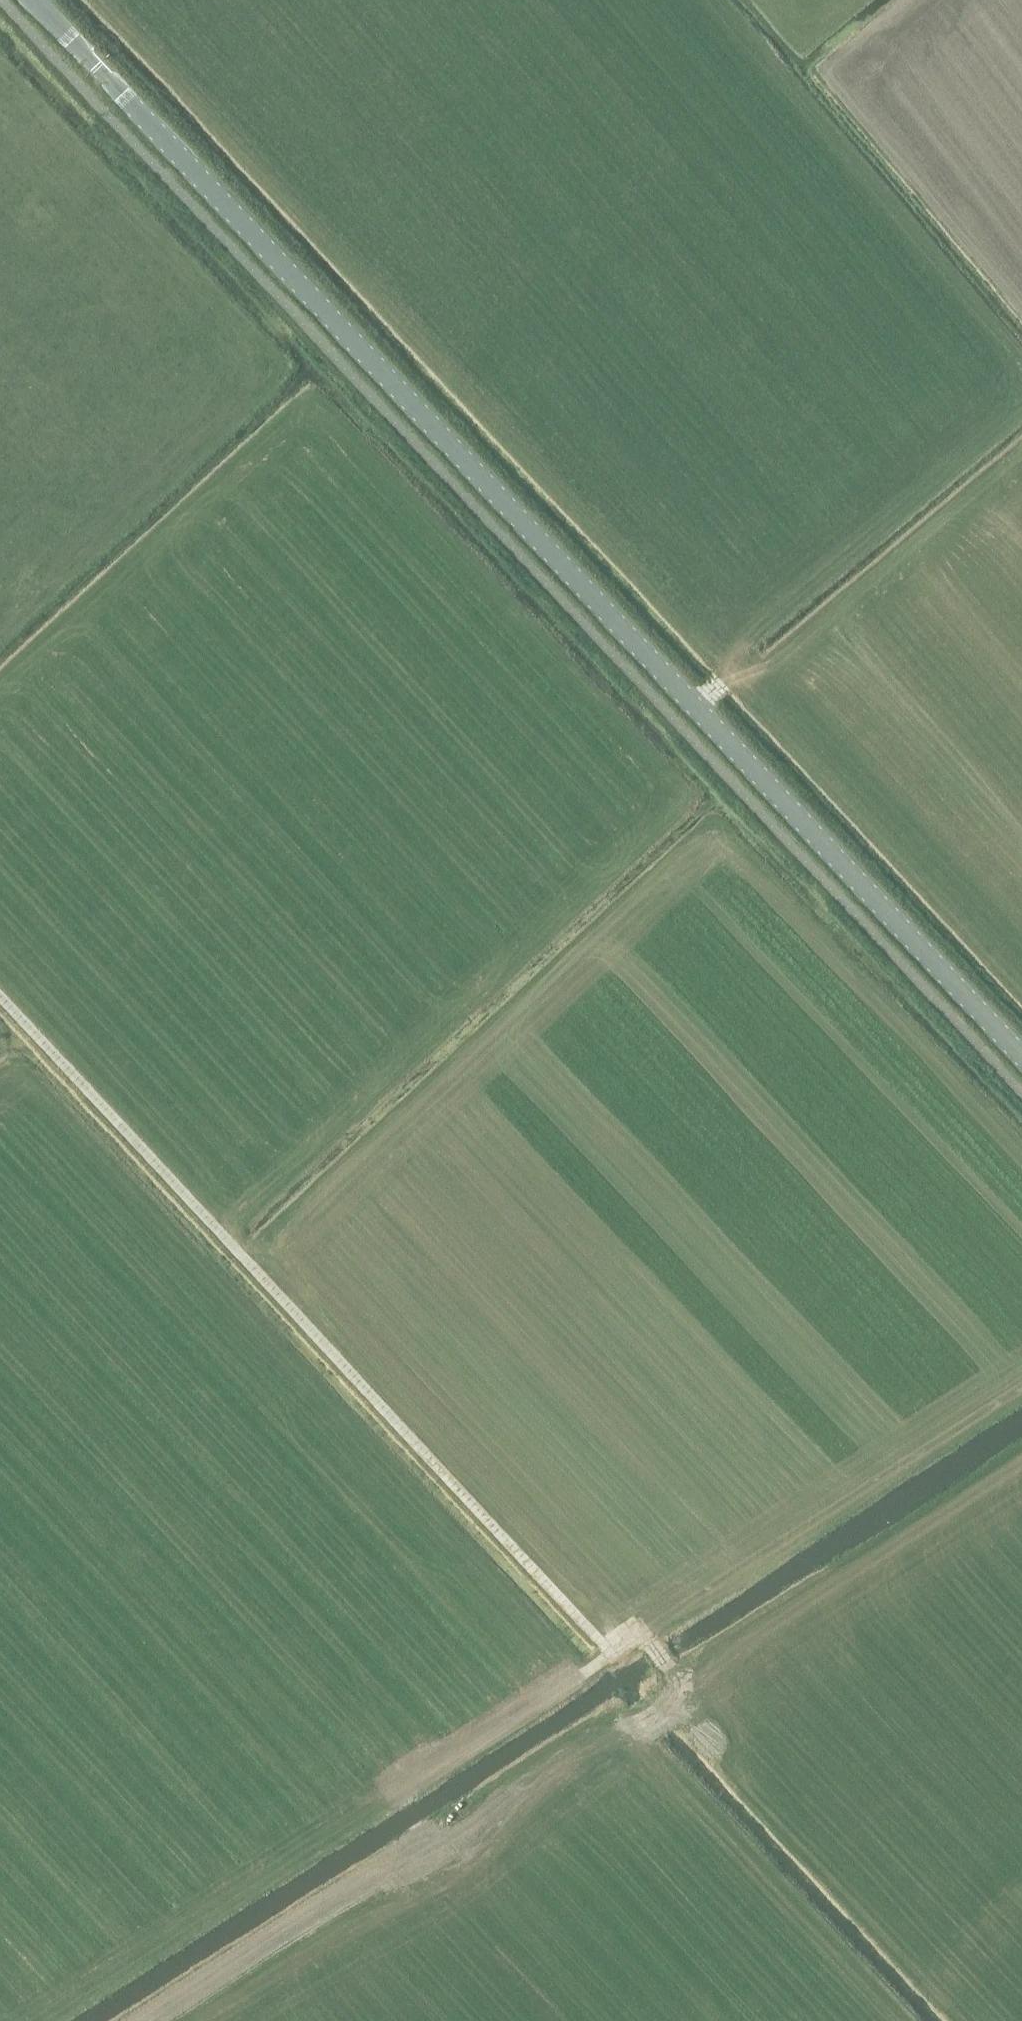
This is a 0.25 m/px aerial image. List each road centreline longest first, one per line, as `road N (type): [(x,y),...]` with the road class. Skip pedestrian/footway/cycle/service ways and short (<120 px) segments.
road 1 (tertiary): [(1021,1060),(34,0)]

